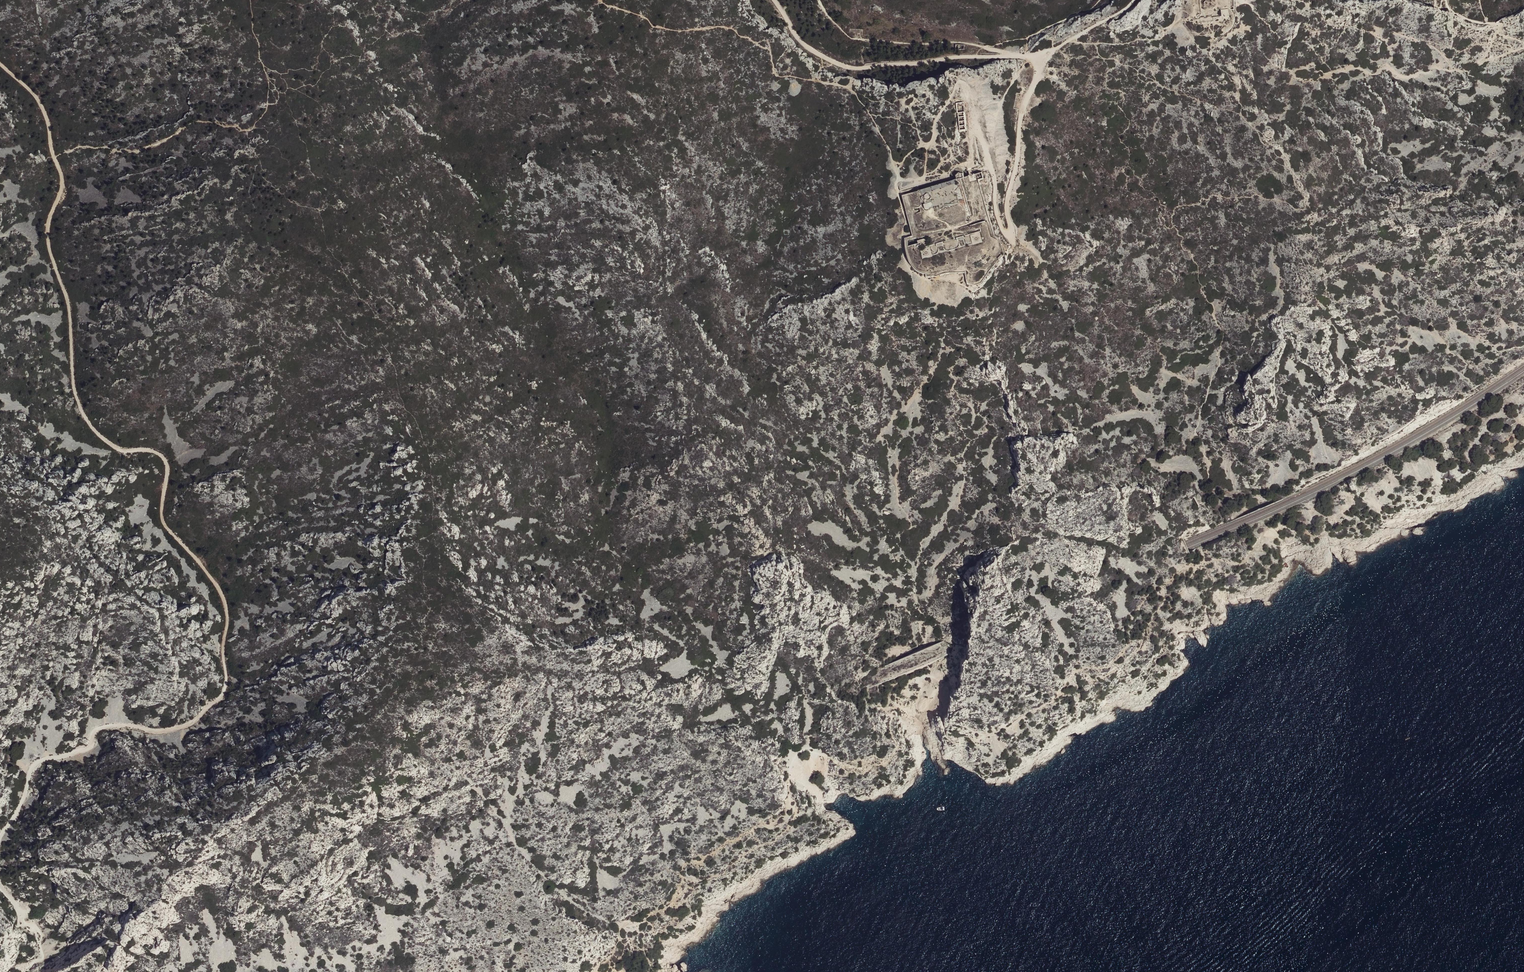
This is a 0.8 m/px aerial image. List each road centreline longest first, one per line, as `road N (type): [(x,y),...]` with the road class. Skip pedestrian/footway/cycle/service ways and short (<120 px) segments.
road 1 (track): [(0,64),(36,98),(62,174),(47,242),(68,301),(75,395),(104,441),(164,457),(162,519),(215,584),(228,619),(219,700),(193,725),(160,734),(115,726),(91,736),(85,753),(33,765),(0,841)]
road 2 (track): [(967,90),(996,209),(1012,238),(1007,202),(1041,58)]
road 3 (track): [(774,0),(802,43),(854,69),(1010,56)]

